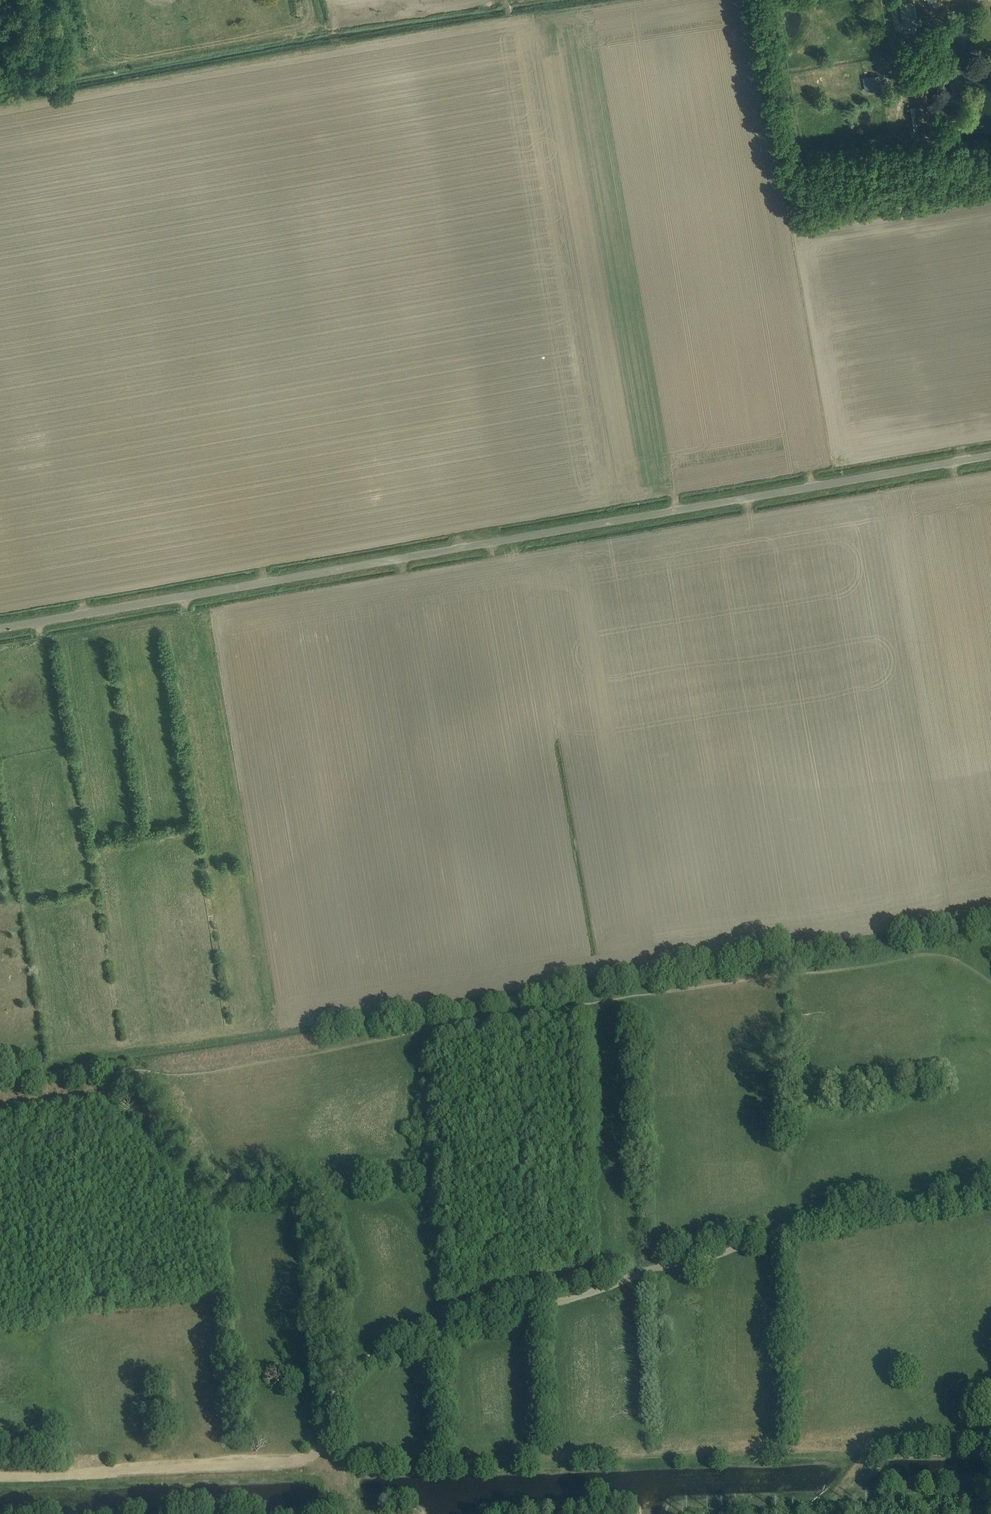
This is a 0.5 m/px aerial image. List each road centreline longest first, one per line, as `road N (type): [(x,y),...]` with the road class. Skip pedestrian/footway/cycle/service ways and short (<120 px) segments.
road 1 (track): [(331,1380),(316,1189),(226,1186),(197,1169),(129,1068),(953,934),(990,944)]
road 2 (track): [(990,1200),(795,1218),(331,1380),(336,1459),(0,1475)]
road 3 (unclassified): [(0,632),(990,455)]

